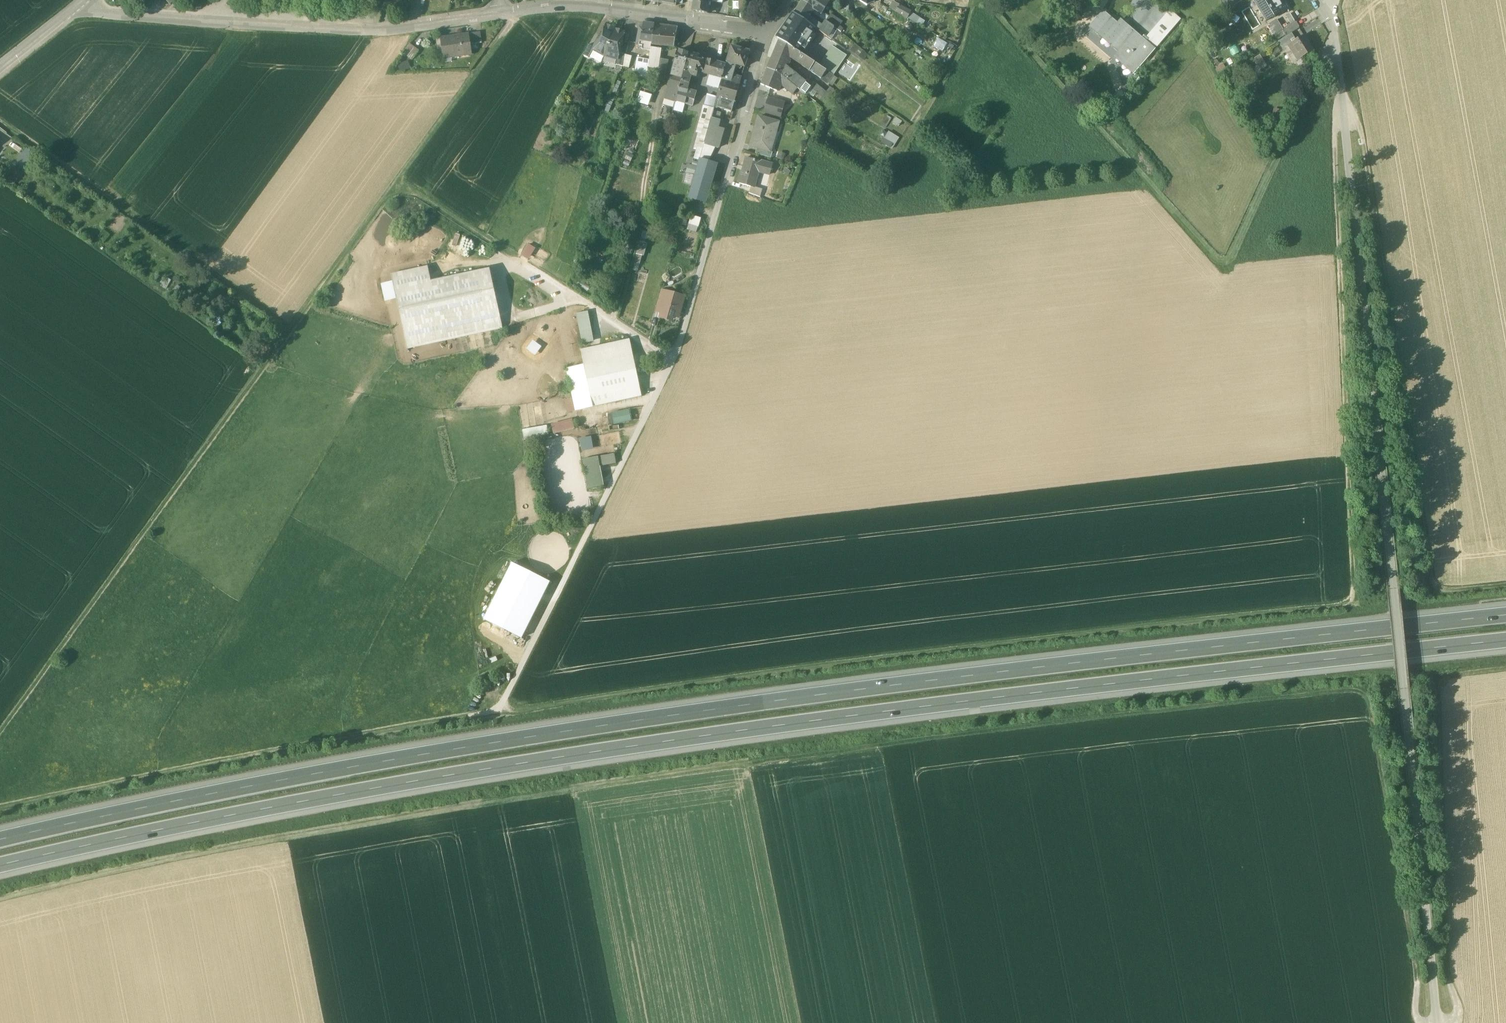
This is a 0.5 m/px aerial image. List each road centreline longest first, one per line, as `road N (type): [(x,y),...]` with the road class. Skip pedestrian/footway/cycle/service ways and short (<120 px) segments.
road 1 (track): [(669,366),(498,711),(1353,603),(1335,162),(1343,107)]
road 2 (track): [(0,900),(185,858),(579,788),(1349,690),(1363,692),(1371,712),(1421,1022)]
road 3 (motorway): [(1505,614),(533,735),(0,842)]
road 4 (motorway): [(0,866),(296,802),(603,750),(1505,642)]
road 5 (track): [(1320,3),(1333,29),(1343,107),(1437,1022)]
road 6 (track): [(0,731),(523,9)]
road 7 (track): [(982,0),(1225,262),(1334,37)]
road 8 (track): [(1341,92),(1362,132),(1429,582),(1452,592),(1505,586)]
road 9 (track): [(498,711),(0,813)]
road 10 (residential): [(84,0),(110,15),(381,31),(495,13)]
road 11 (track): [(1452,1022),(1458,1012),(1447,978),(1439,691),(1457,673),(1505,668)]
road 12 (track): [(0,125),(291,329)]
road 13 (residential): [(767,33),(669,366)]
road 14 (residential): [(495,13),(576,5),(767,33)]
road 15 (track): [(973,0),(958,56),(899,157)]

